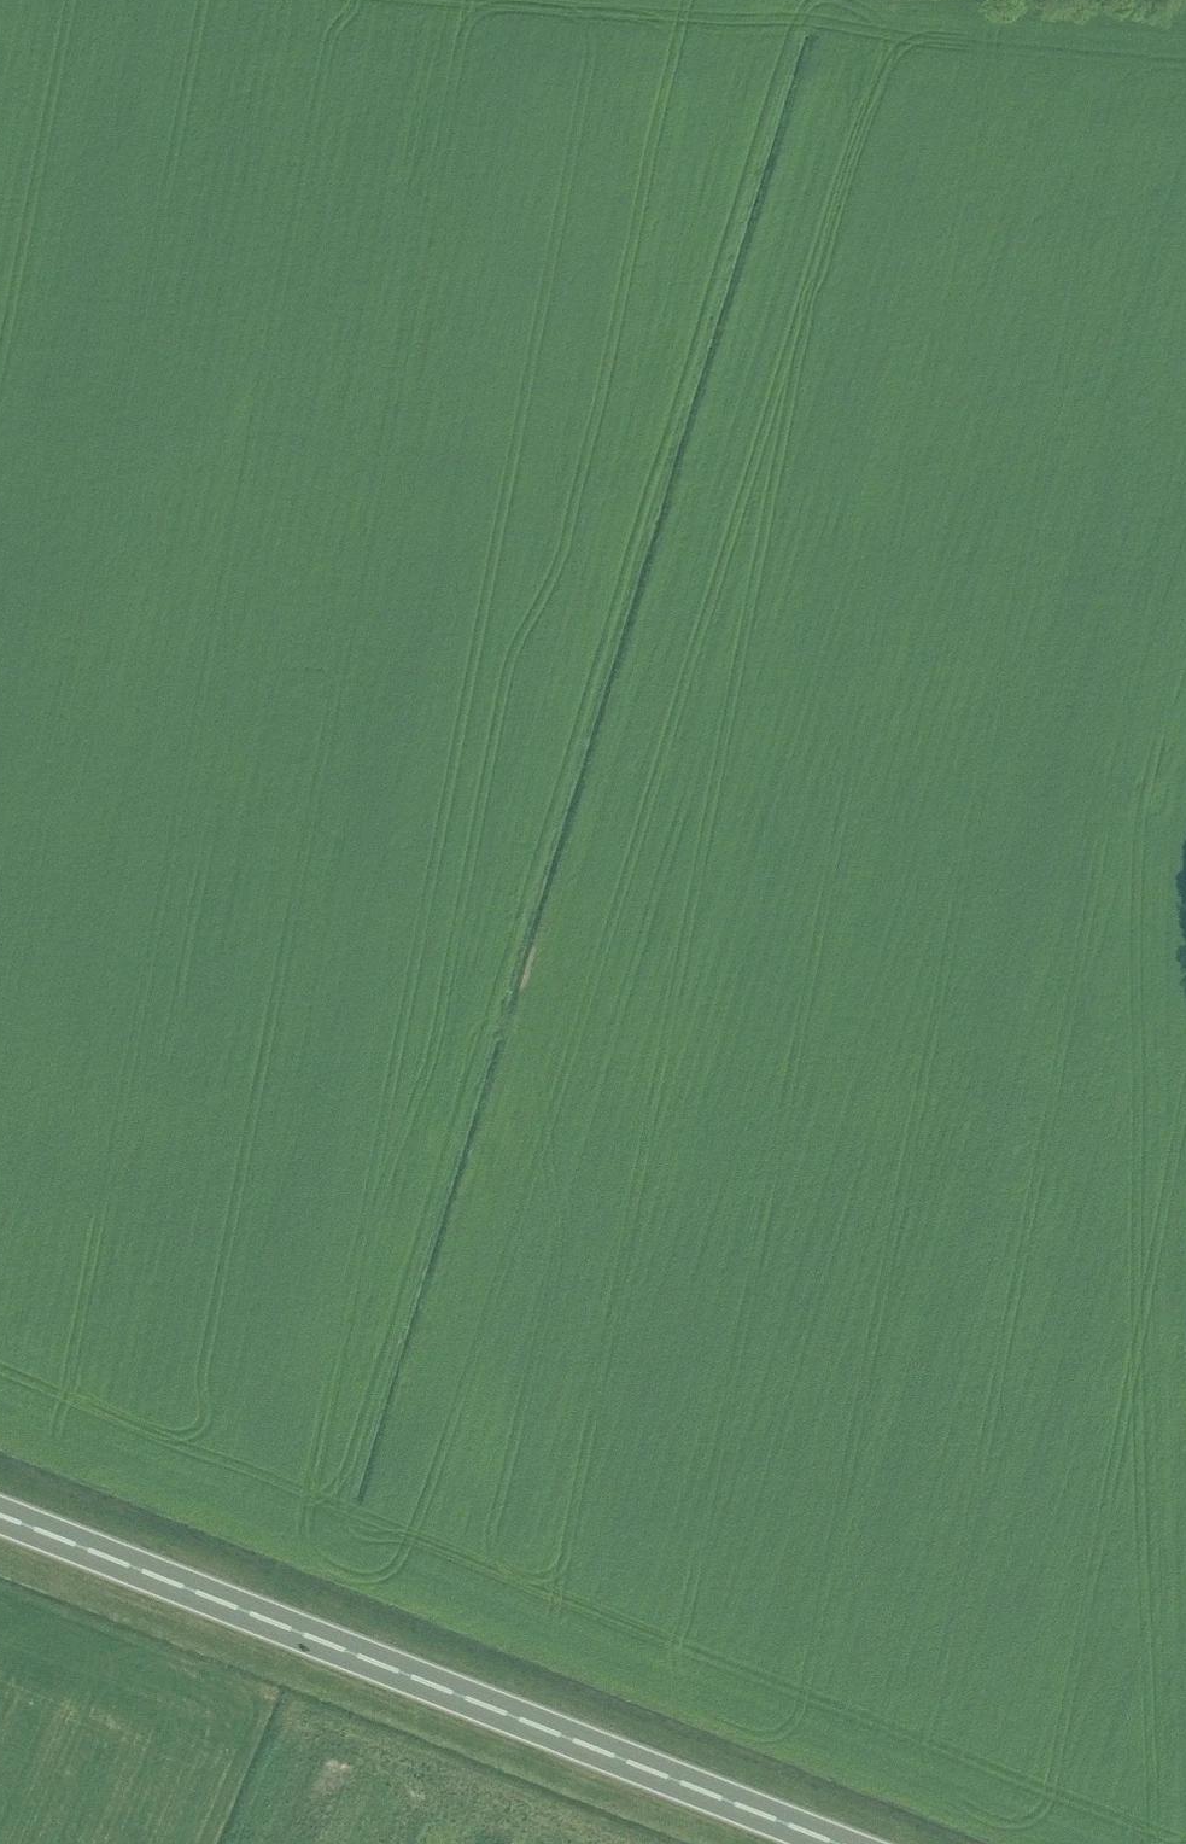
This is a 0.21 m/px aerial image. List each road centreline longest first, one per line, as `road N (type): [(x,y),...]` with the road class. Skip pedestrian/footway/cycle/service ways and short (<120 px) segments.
road 1 (trunk): [(846,1843),(0,1512)]

